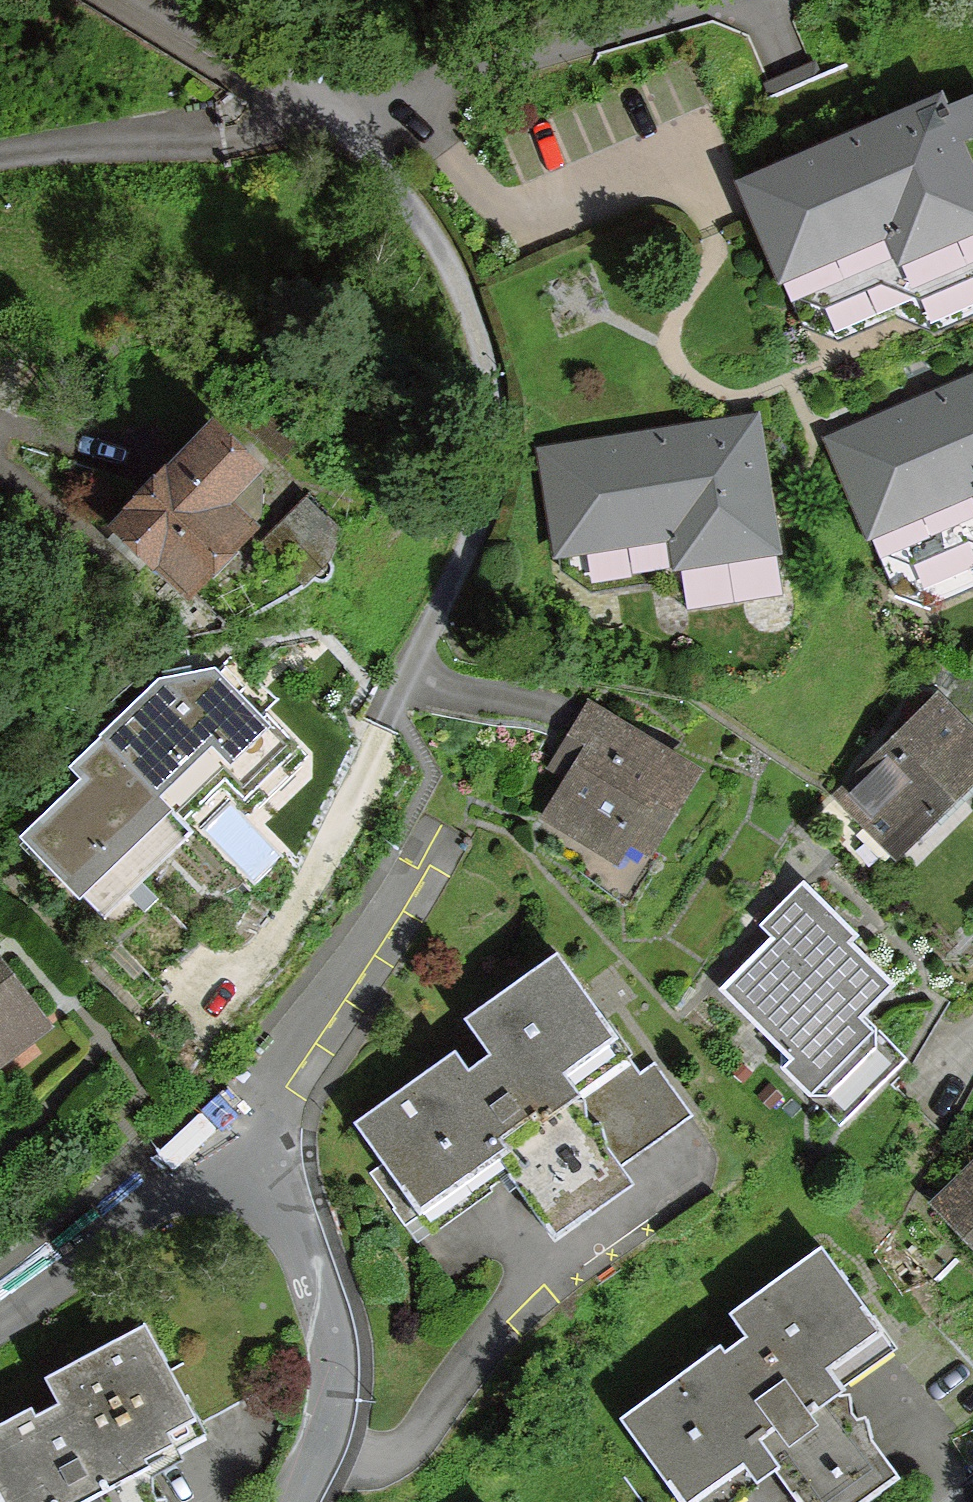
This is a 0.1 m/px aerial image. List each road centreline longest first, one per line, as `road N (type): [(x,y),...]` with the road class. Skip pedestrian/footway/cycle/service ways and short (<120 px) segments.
road 1 (residential): [(333,119),(434,249),(457,290),(486,418),(477,526),(398,712)]
road 2 (residential): [(333,119),(723,0)]
road 3 (residential): [(246,1151),(286,1198),(335,1321),(339,1396),(299,1501)]
road 4 (residential): [(412,867),(278,1062),(246,1151)]
road 5 (residential): [(0,1312),(62,1268),(167,1170),(213,1147),(246,1151)]
road 6 (residential): [(151,0),(333,119)]

